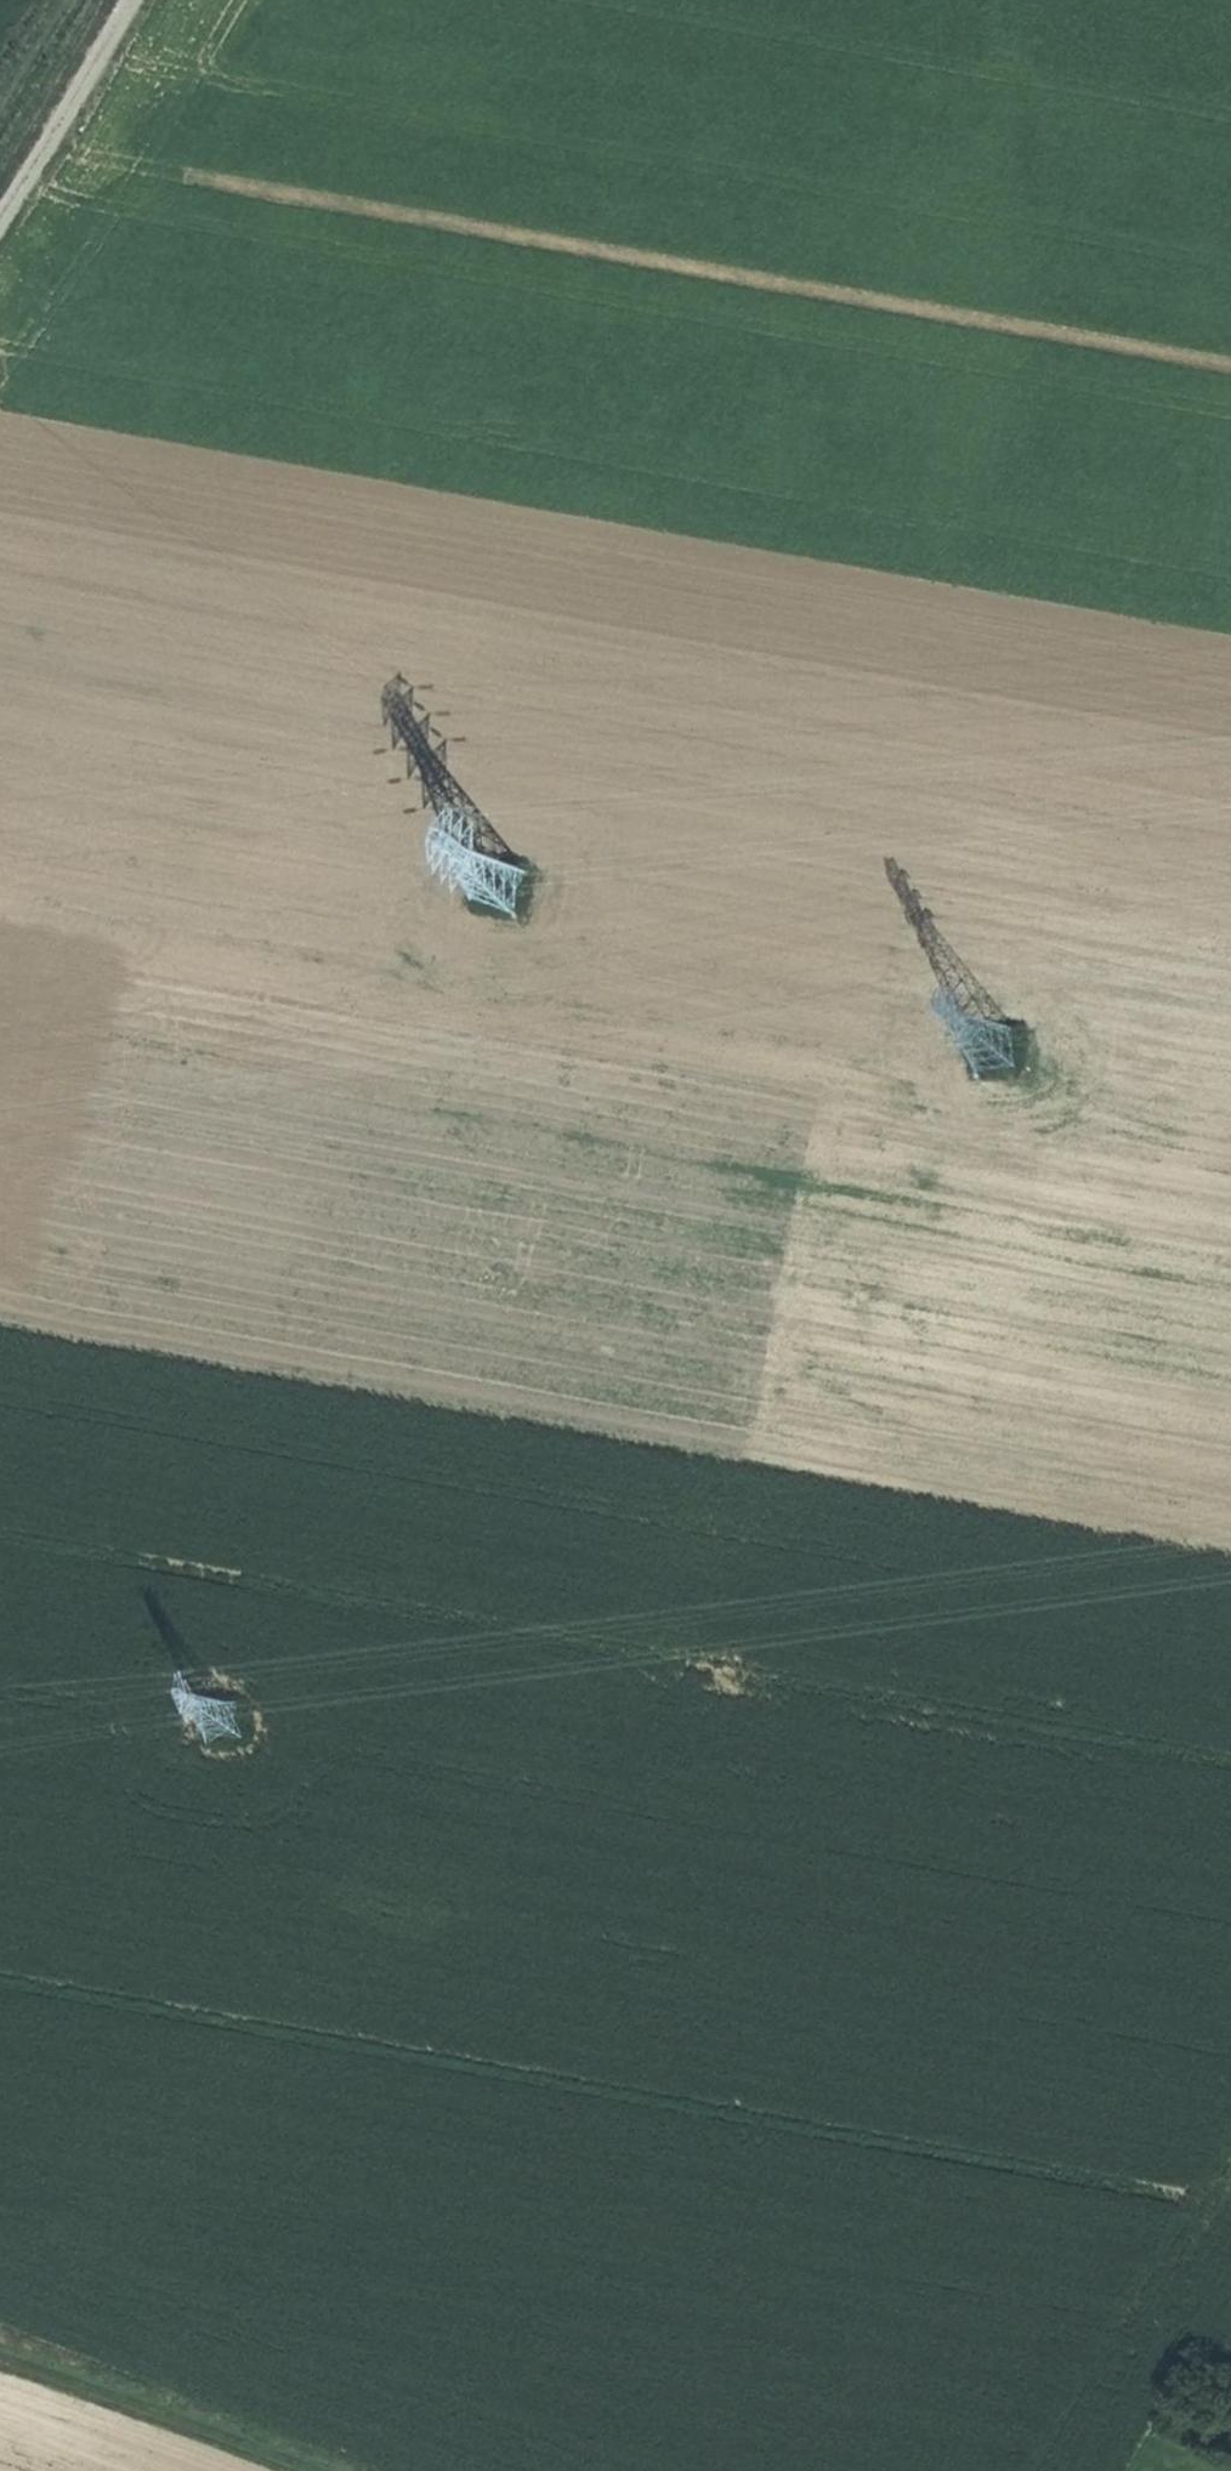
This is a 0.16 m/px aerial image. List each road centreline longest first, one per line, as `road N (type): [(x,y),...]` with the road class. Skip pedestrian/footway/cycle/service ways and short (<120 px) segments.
road 1 (track): [(316,2470),(0,2360)]
road 2 (track): [(131,0),(0,215)]

